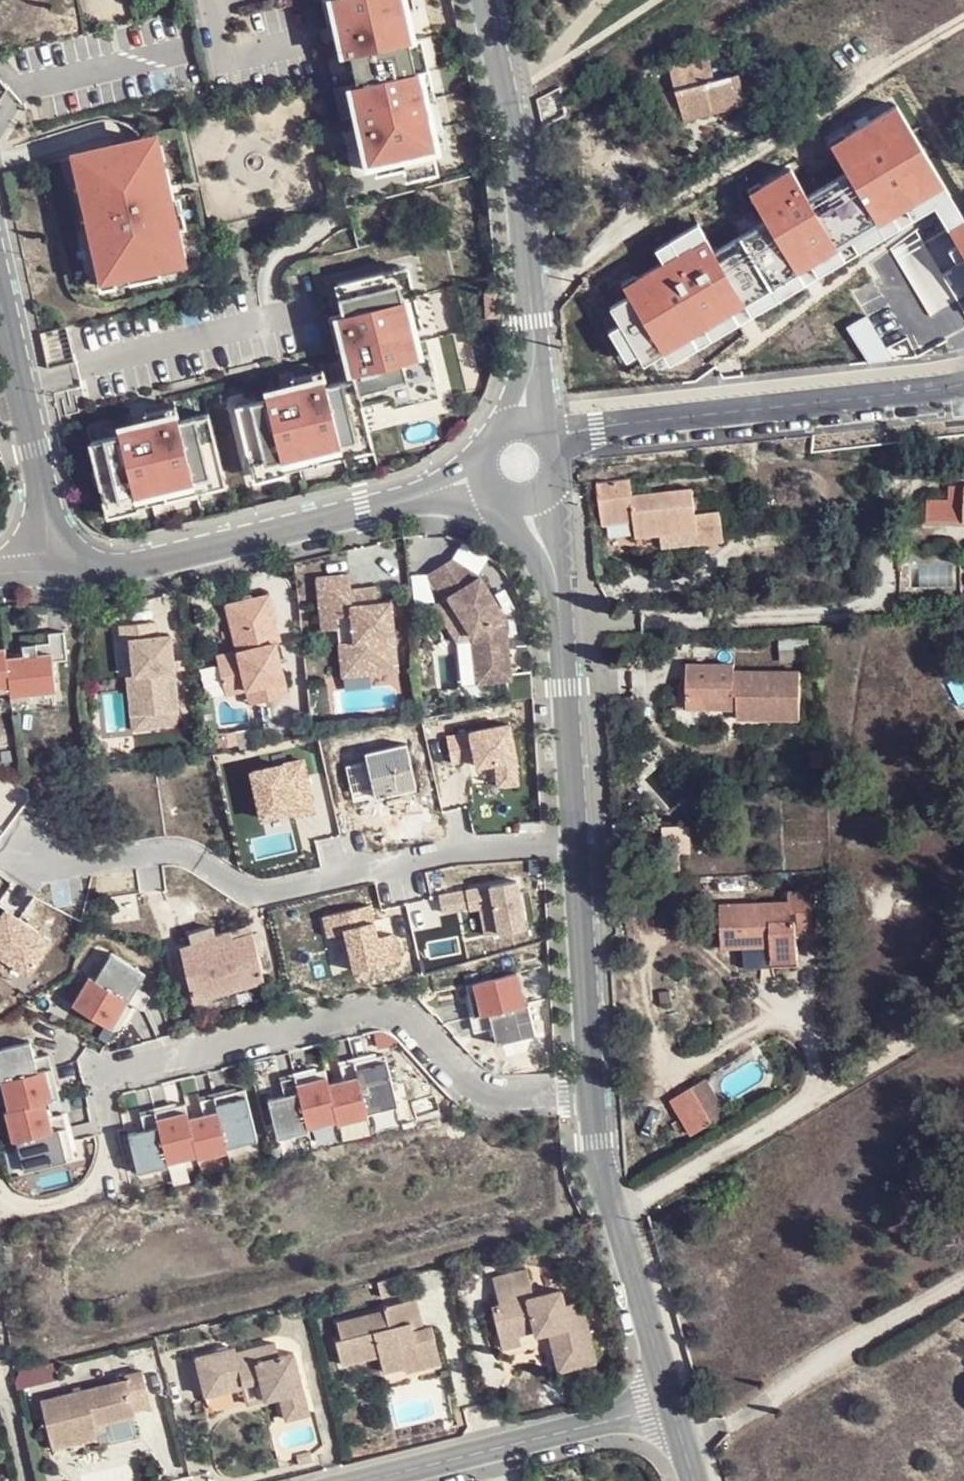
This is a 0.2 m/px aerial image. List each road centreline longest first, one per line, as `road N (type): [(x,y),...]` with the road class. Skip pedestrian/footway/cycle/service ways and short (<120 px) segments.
road 1 (residential): [(578,848),(445,859),(275,896),(251,896),(168,855),(0,873)]
road 2 (residential): [(592,1094),(486,1095),(402,1020),(366,1009),(101,1076)]
road 3 (residential): [(553,442),(630,419),(963,382)]
road 4 (residential): [(616,1217),(963,1013)]
road 5 (residential): [(412,498),(130,564),(51,571)]
road 6 (residential): [(483,0),(514,136),(532,342)]
road 7 (residential): [(371,1480),(673,1404)]
road 8 (residential): [(51,571),(0,300)]
road 9 (residential): [(555,579),(578,848)]
road 10 (residential): [(578,848),(592,1094)]
road 11 (residential): [(616,1217),(673,1404)]
road 12 (residential): [(592,1094),(595,1141),(616,1217)]

